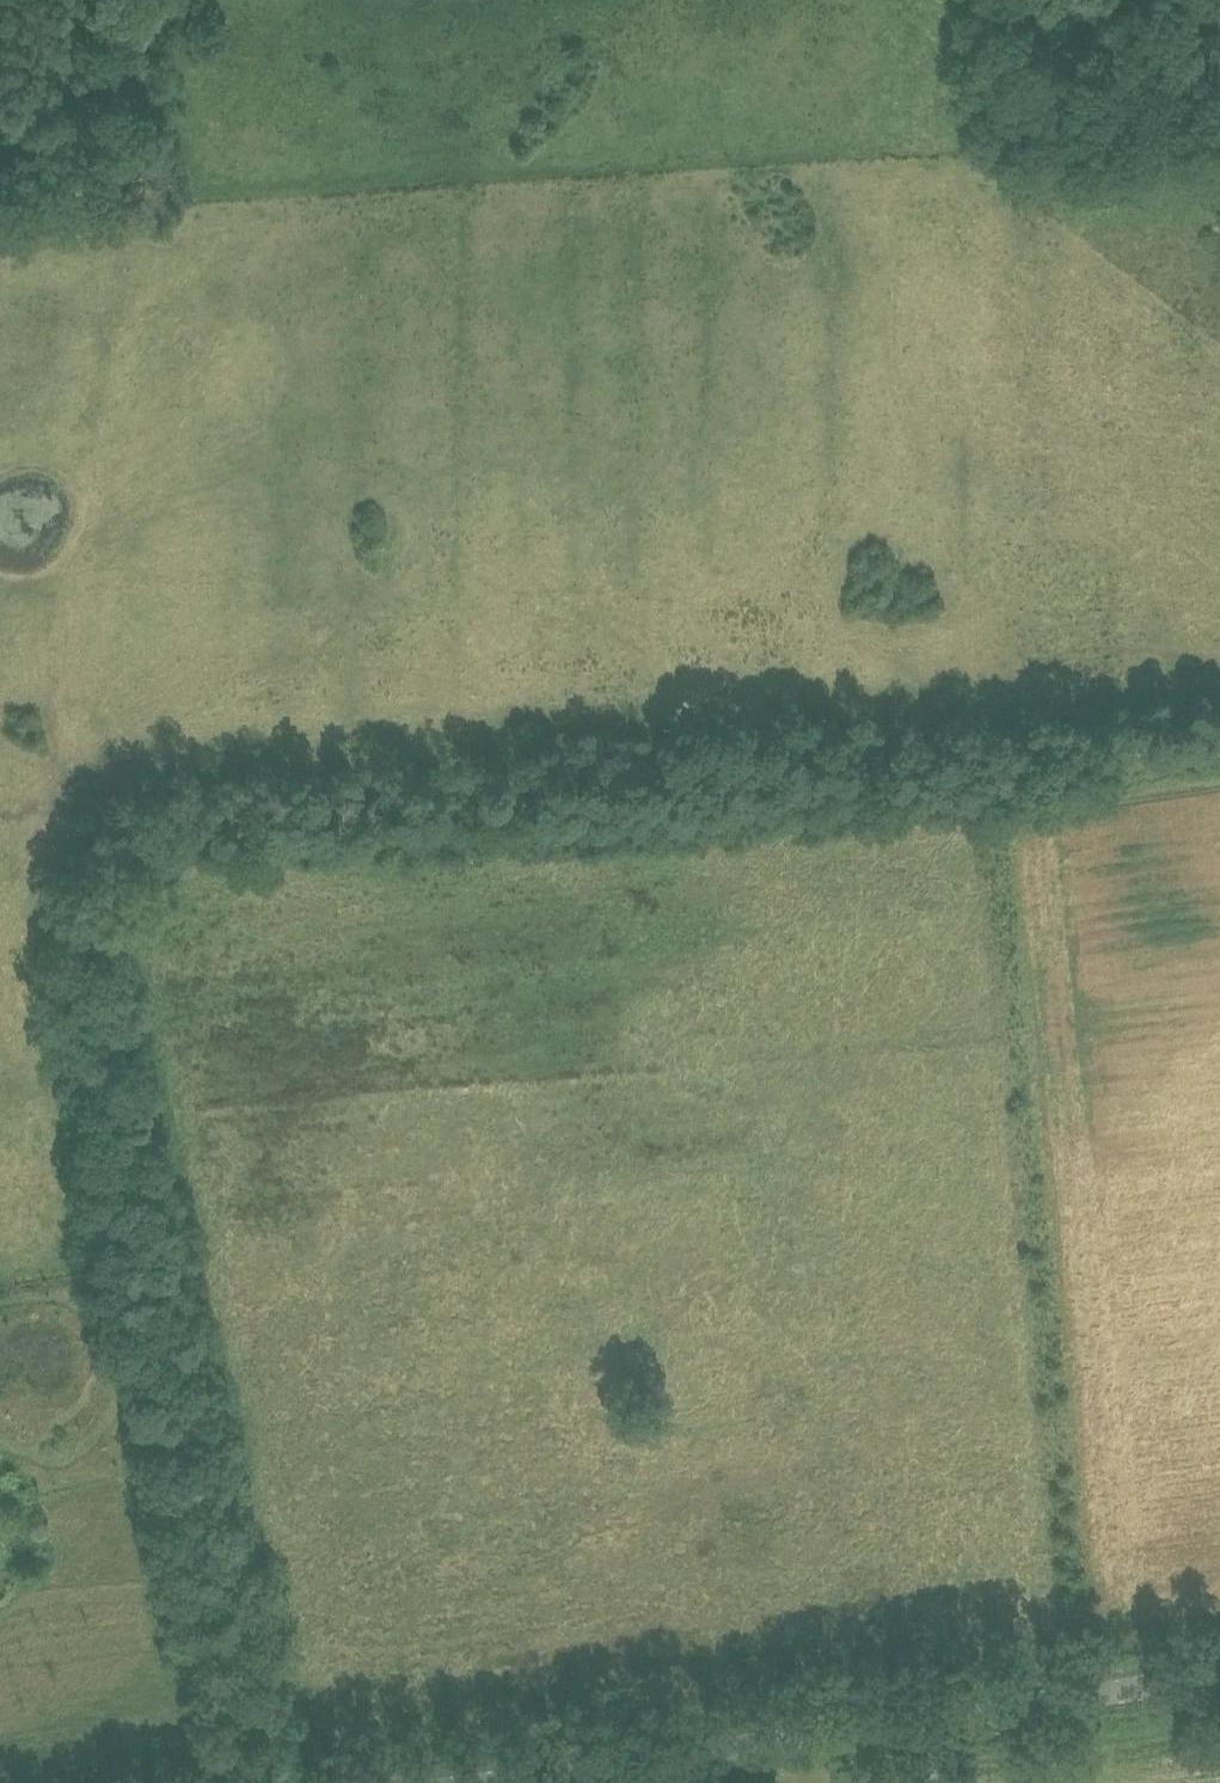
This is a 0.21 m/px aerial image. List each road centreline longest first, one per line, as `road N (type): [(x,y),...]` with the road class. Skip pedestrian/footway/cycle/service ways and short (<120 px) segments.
road 1 (tertiary): [(500,1782),(1219,1674)]

